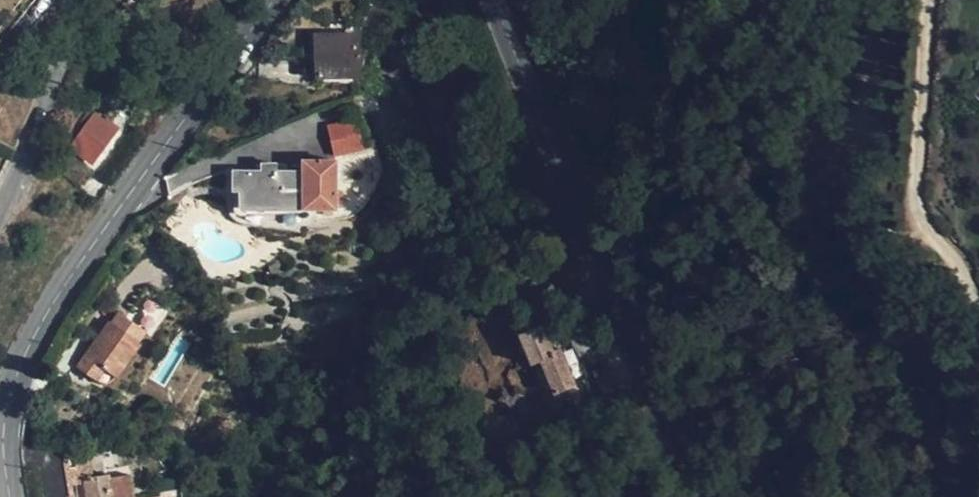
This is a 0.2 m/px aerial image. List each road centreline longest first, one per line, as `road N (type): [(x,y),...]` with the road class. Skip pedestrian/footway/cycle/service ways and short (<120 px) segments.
road 1 (secondary): [(9,496),(7,413),(24,353),(143,169),(273,0)]
road 2 (secondary): [(502,0),(719,496)]
road 3 (residential): [(112,0),(0,209)]

